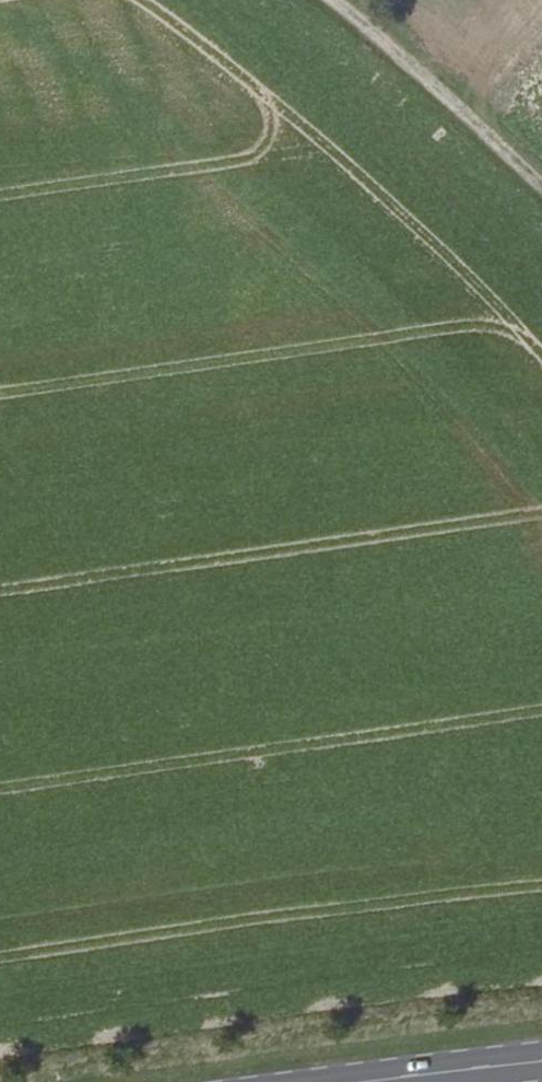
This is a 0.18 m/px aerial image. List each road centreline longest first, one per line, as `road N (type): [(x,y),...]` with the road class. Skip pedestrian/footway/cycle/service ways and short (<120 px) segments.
road 1 (track): [(541,184),(331,0)]
road 2 (primary): [(369,1081),(541,1068)]

